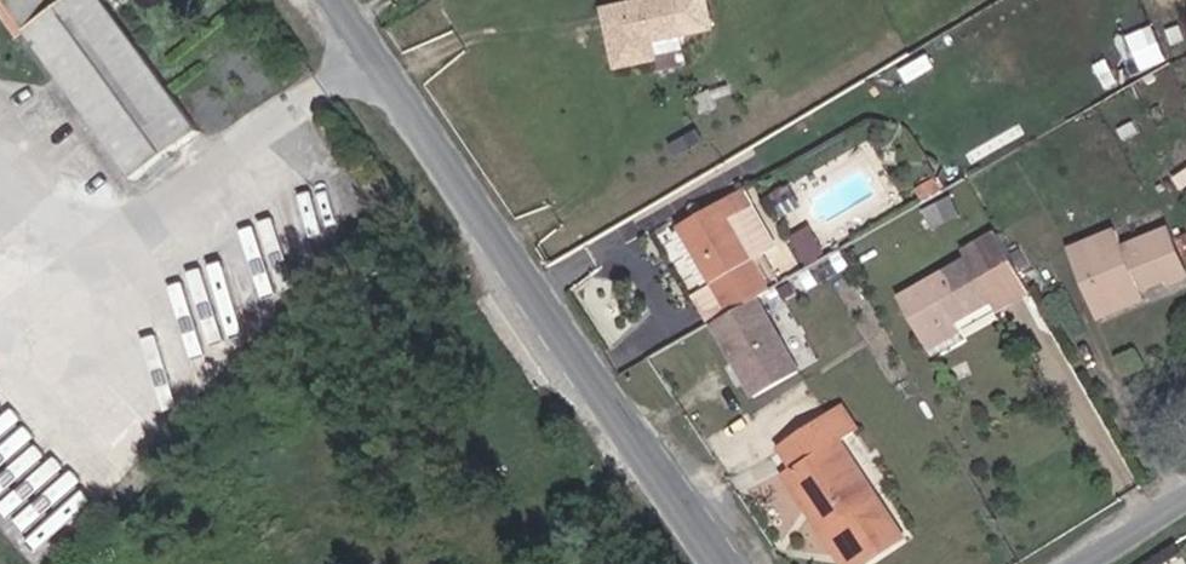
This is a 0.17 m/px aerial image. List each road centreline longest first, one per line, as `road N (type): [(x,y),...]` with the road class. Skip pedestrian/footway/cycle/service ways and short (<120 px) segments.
road 1 (tertiary): [(334,0),(721,563)]

